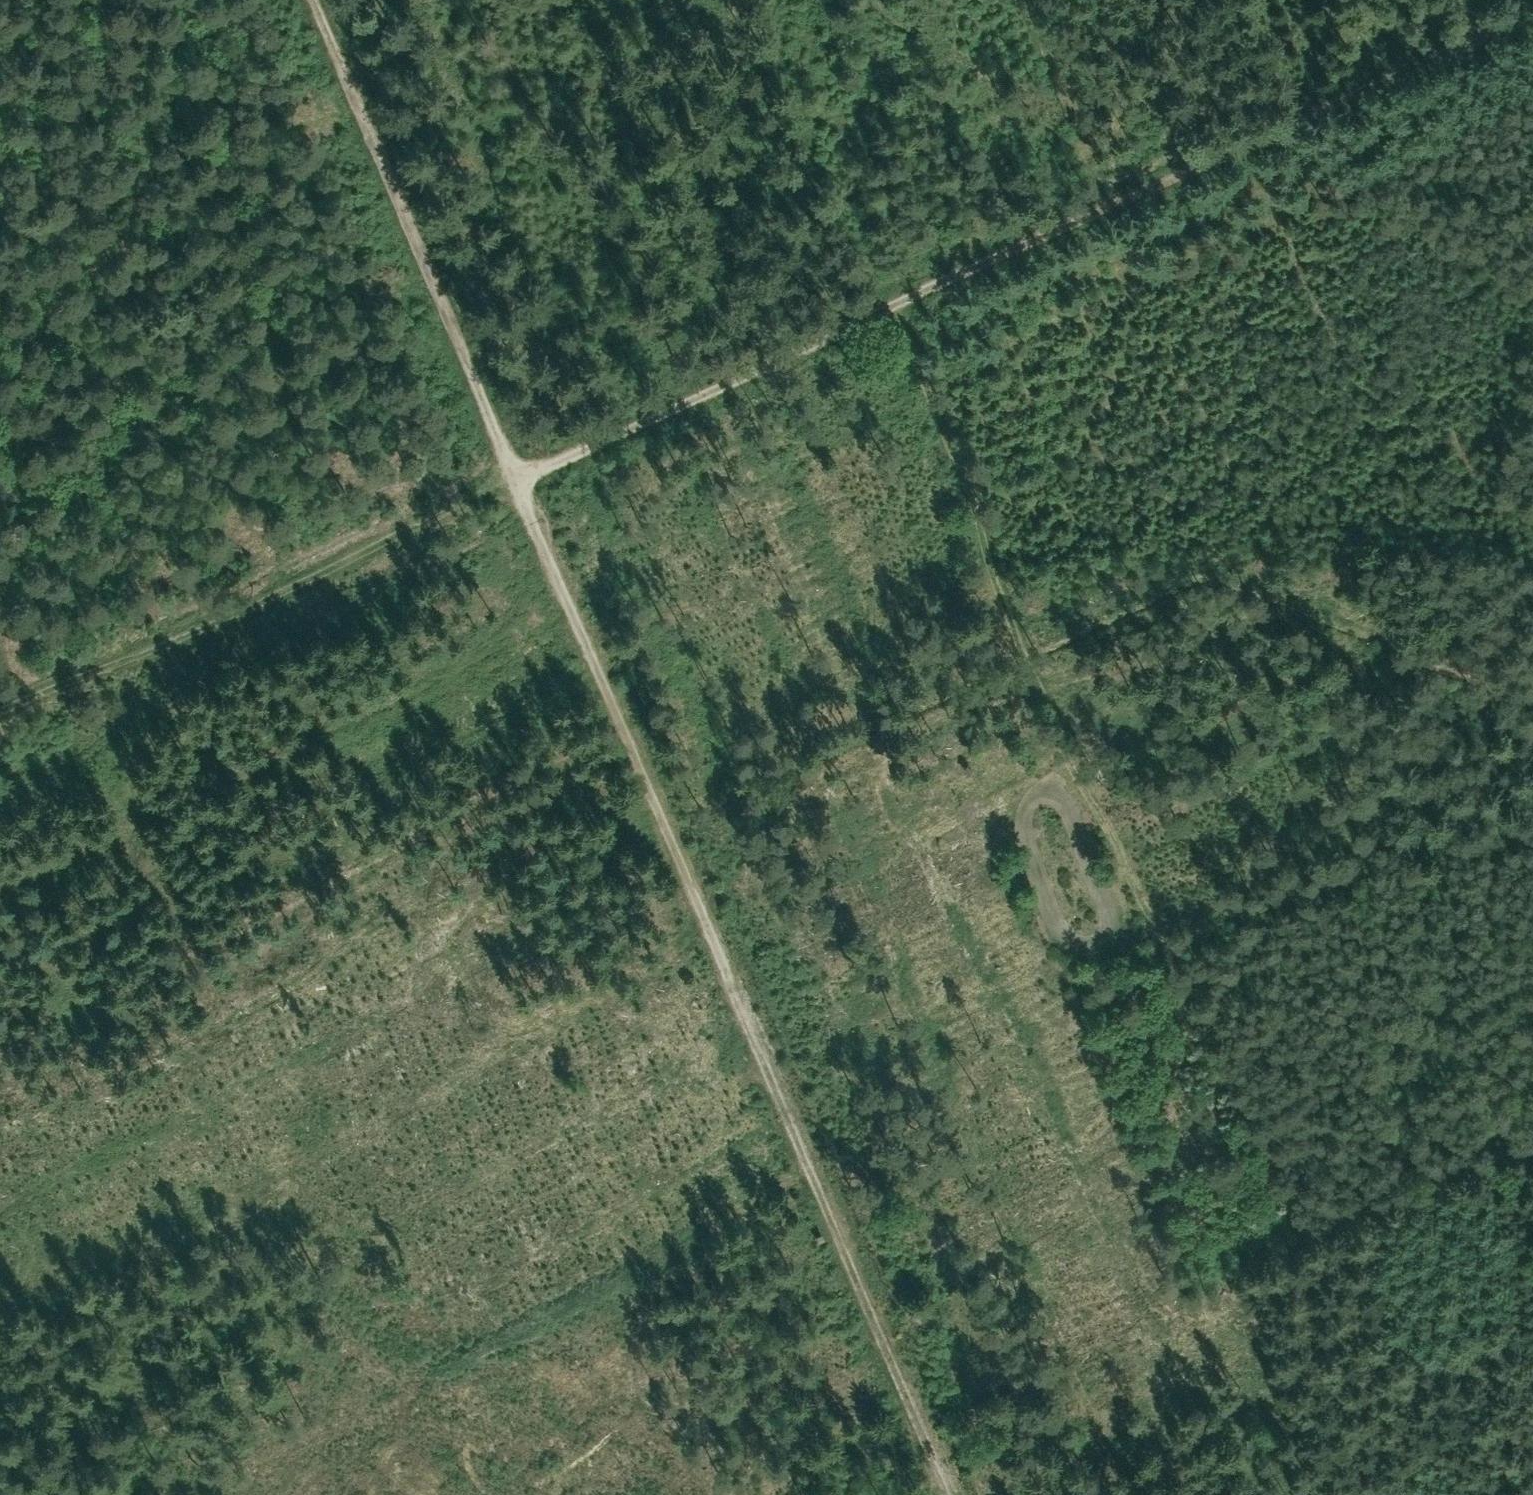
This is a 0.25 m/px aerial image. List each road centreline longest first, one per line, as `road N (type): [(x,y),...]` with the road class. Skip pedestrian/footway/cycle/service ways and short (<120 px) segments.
road 1 (track): [(0,711),(1532,5)]
road 2 (track): [(952,1494),(306,0)]

